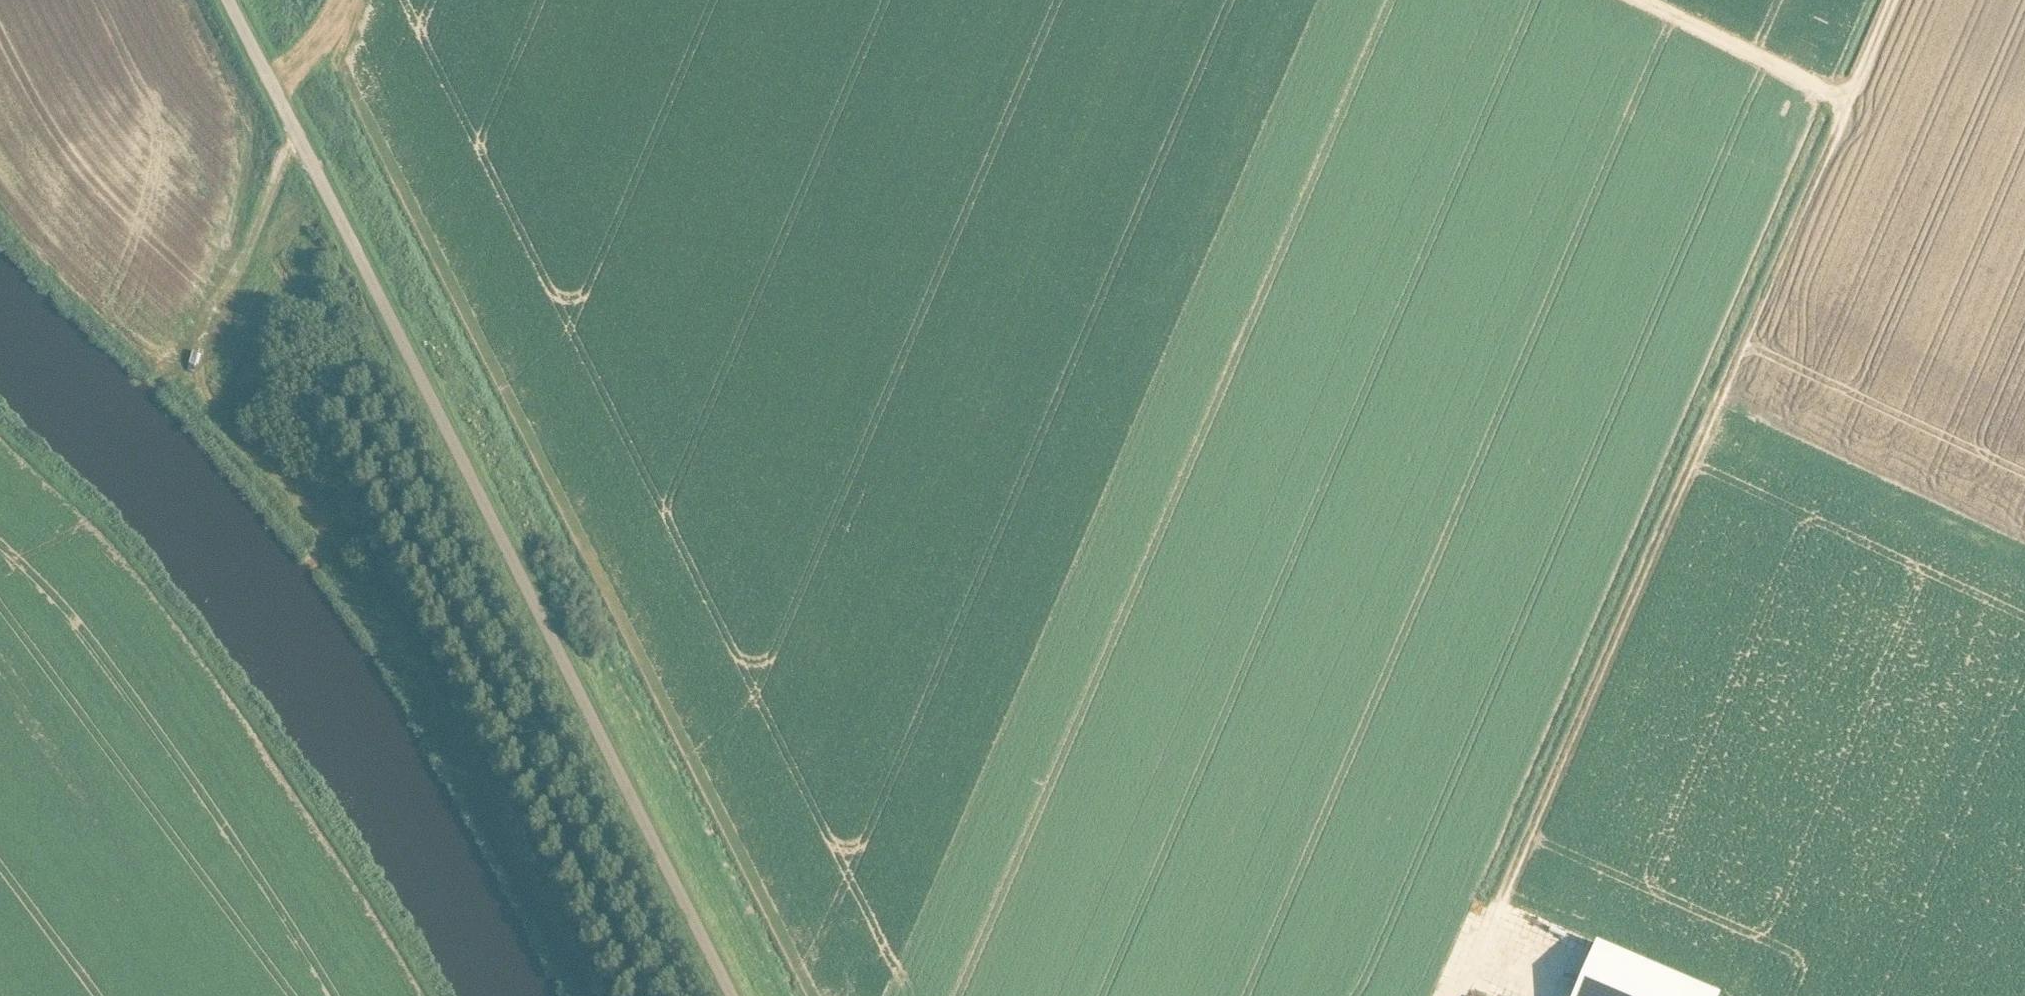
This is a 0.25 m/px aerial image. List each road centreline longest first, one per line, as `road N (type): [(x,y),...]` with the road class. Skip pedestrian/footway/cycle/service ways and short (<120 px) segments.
road 1 (unclassified): [(734,995),(234,0)]
road 2 (track): [(1453,995),(1890,0)]
road 3 (track): [(587,995),(418,670),(308,512),(195,391),(300,131)]

